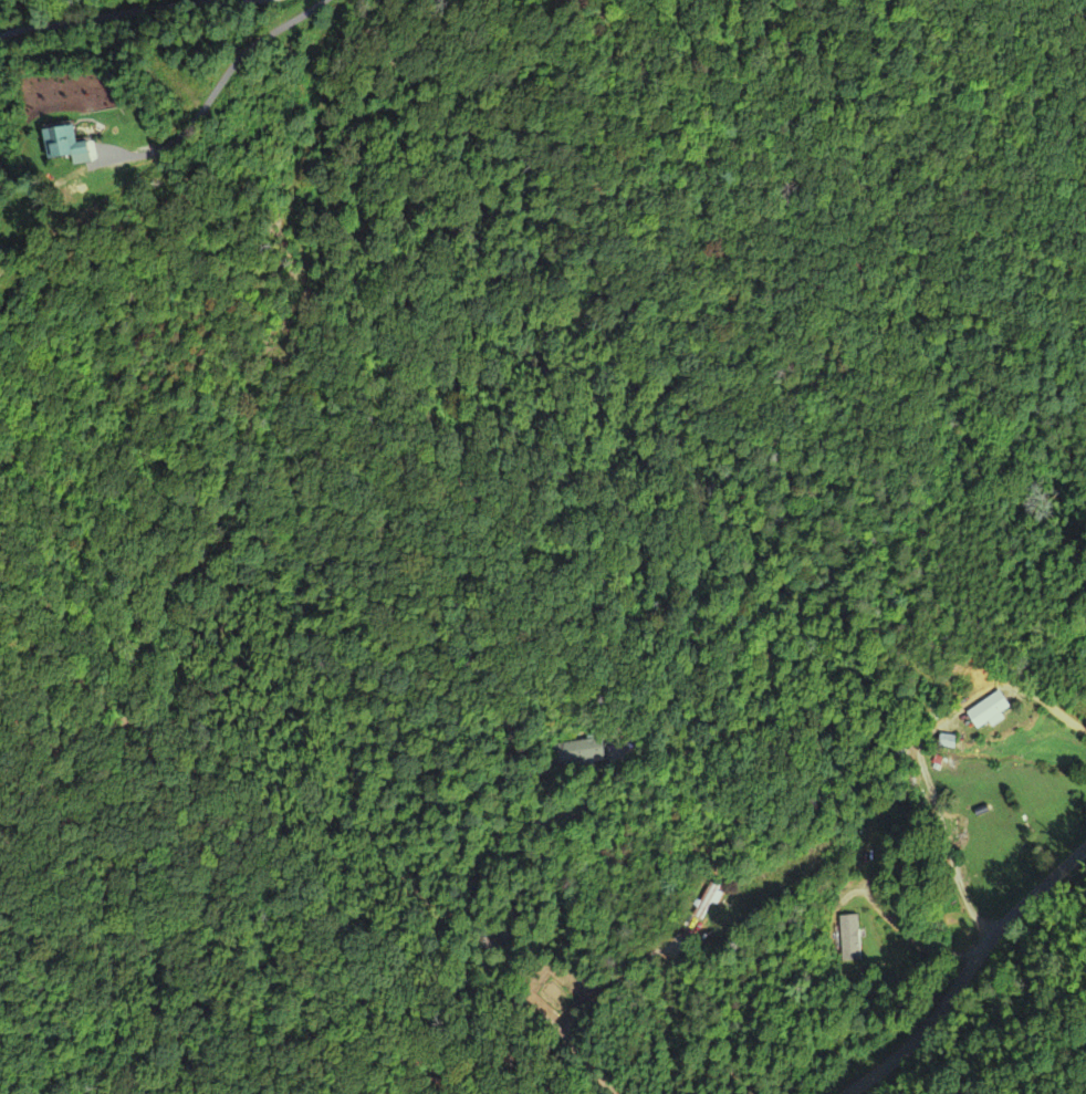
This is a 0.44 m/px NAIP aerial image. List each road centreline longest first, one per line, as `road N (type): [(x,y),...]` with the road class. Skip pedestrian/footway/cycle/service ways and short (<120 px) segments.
road 1 (residential): [(1085,847),(1009,919),(917,1038),(845,1093)]
road 2 (residential): [(0,34),(228,0)]

